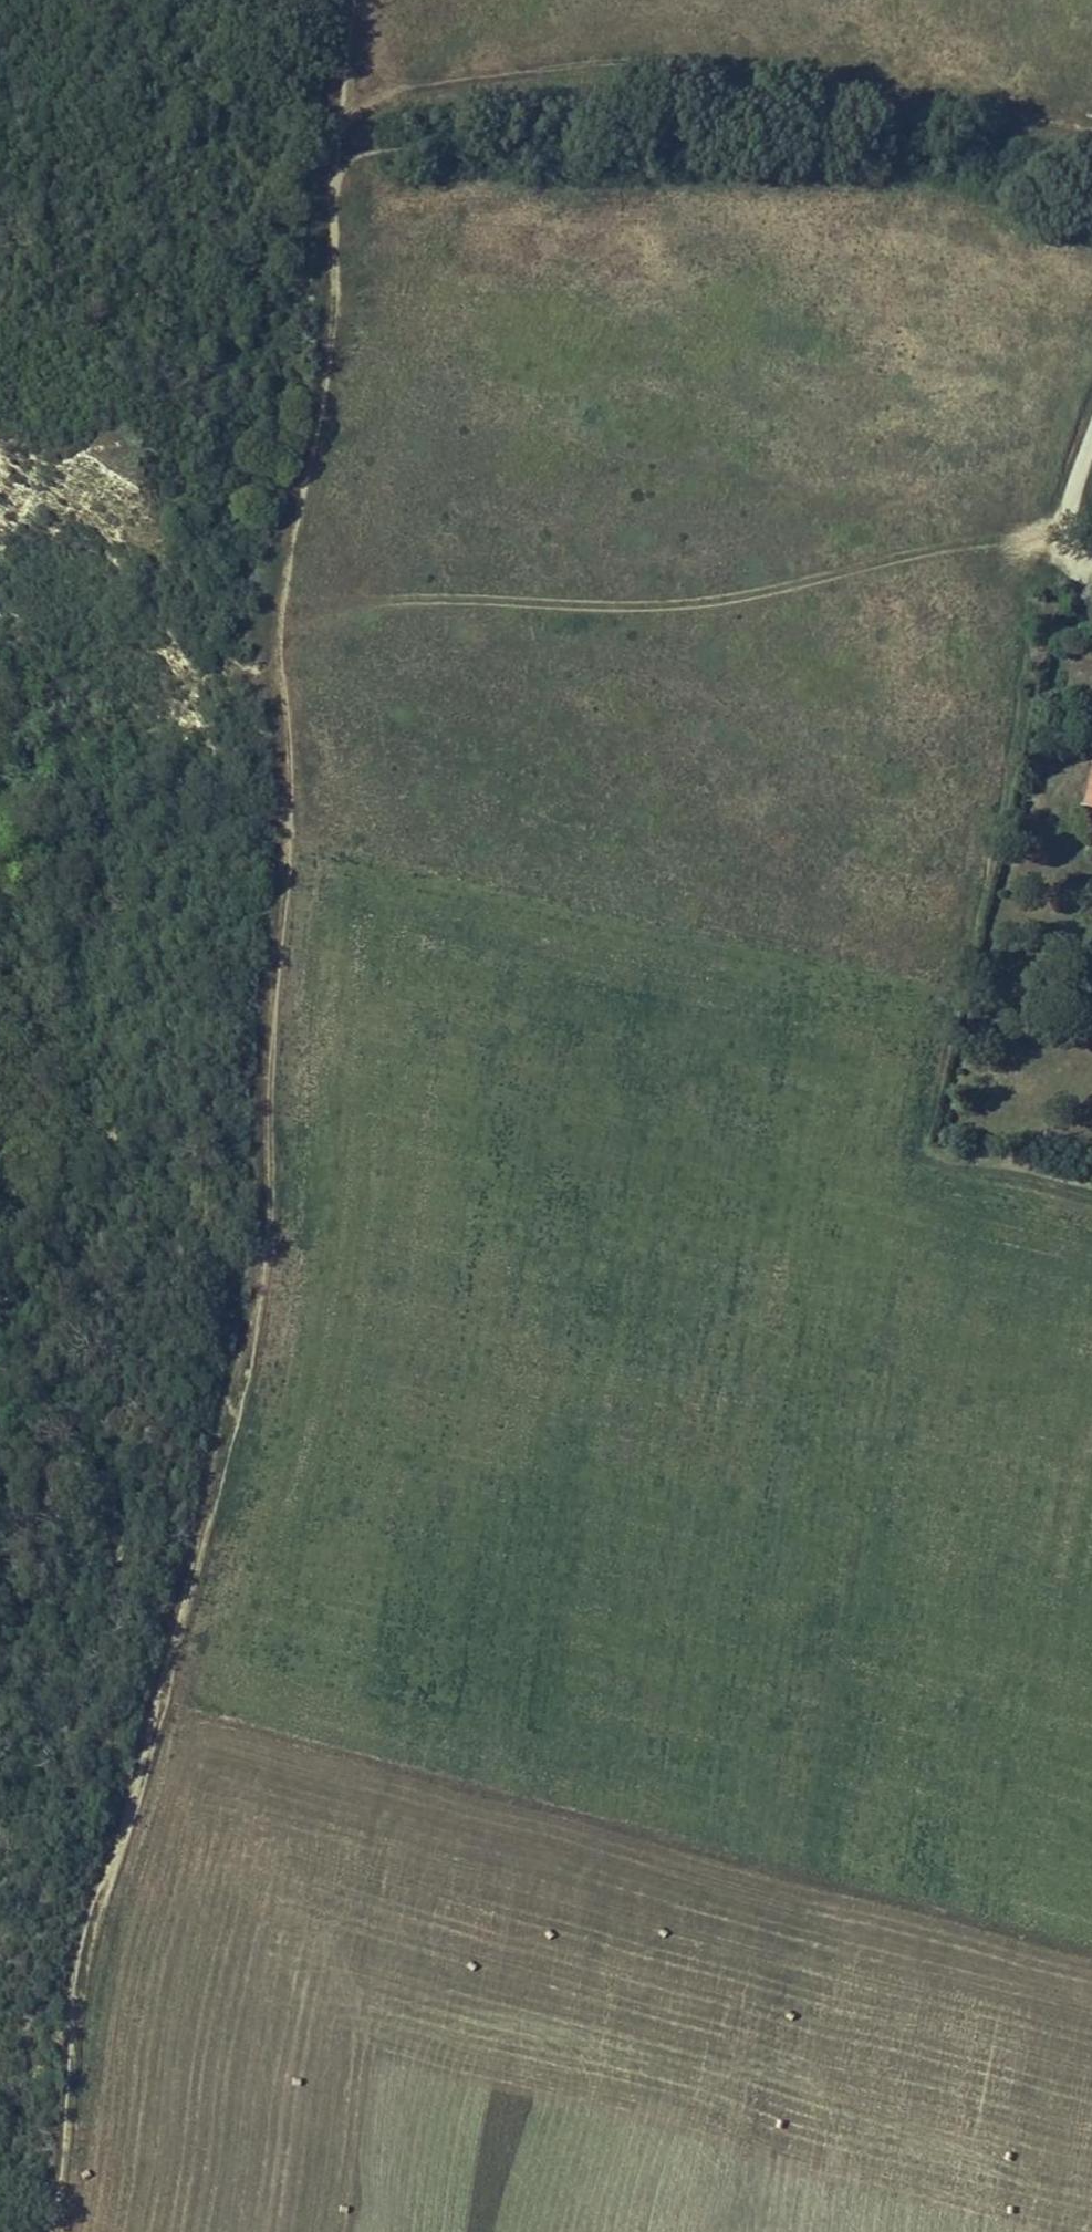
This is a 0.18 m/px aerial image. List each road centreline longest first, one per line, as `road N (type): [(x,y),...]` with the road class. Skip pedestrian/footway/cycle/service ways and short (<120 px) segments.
road 1 (track): [(1067,527),(915,1134),(933,1157),(1091,1182)]
road 2 (track): [(344,155),(354,0)]
road 3 (unclassified): [(1091,572),(1067,527),(1091,448)]

